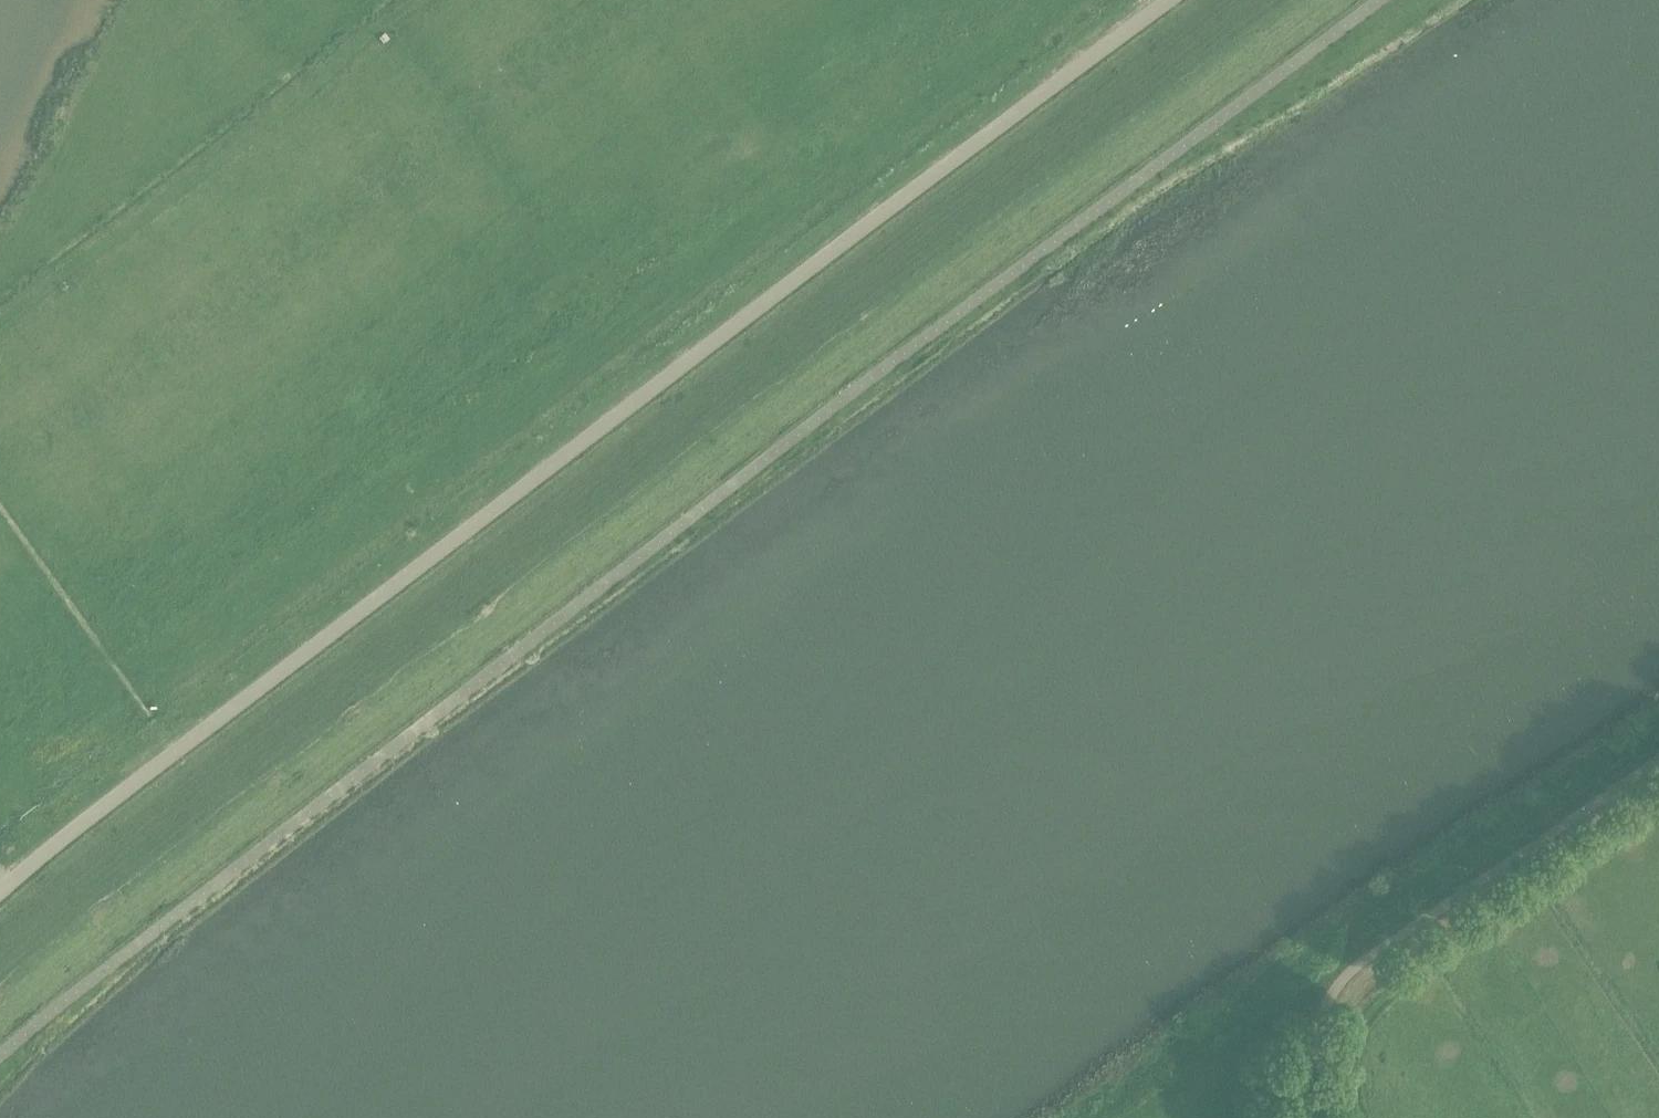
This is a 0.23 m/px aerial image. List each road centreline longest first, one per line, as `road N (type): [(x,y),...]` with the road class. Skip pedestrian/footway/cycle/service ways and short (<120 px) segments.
road 1 (unclassified): [(0,892),(601,427),(1174,0)]

